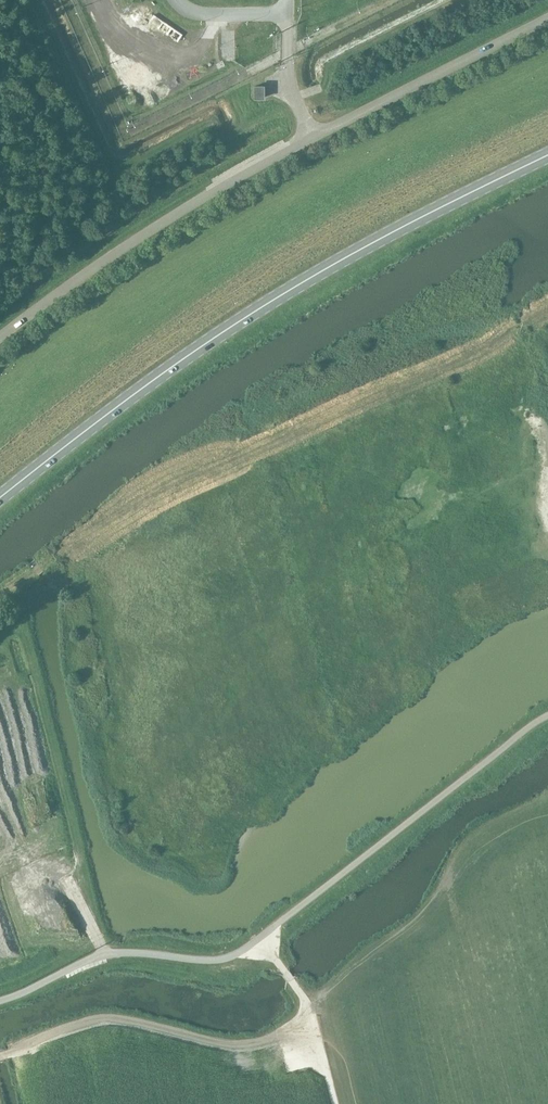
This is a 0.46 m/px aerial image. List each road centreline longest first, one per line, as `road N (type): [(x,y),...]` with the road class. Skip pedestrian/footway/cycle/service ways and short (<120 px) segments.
road 1 (primary): [(0,497),(250,314),(547,155)]
road 2 (unclassified): [(0,350),(191,217),(547,28)]
road 3 (track): [(547,310),(453,365),(88,530),(0,596)]
road 4 (track): [(336,1103),(311,1008),(283,1034),(234,1046),(106,1018),(0,1056)]

